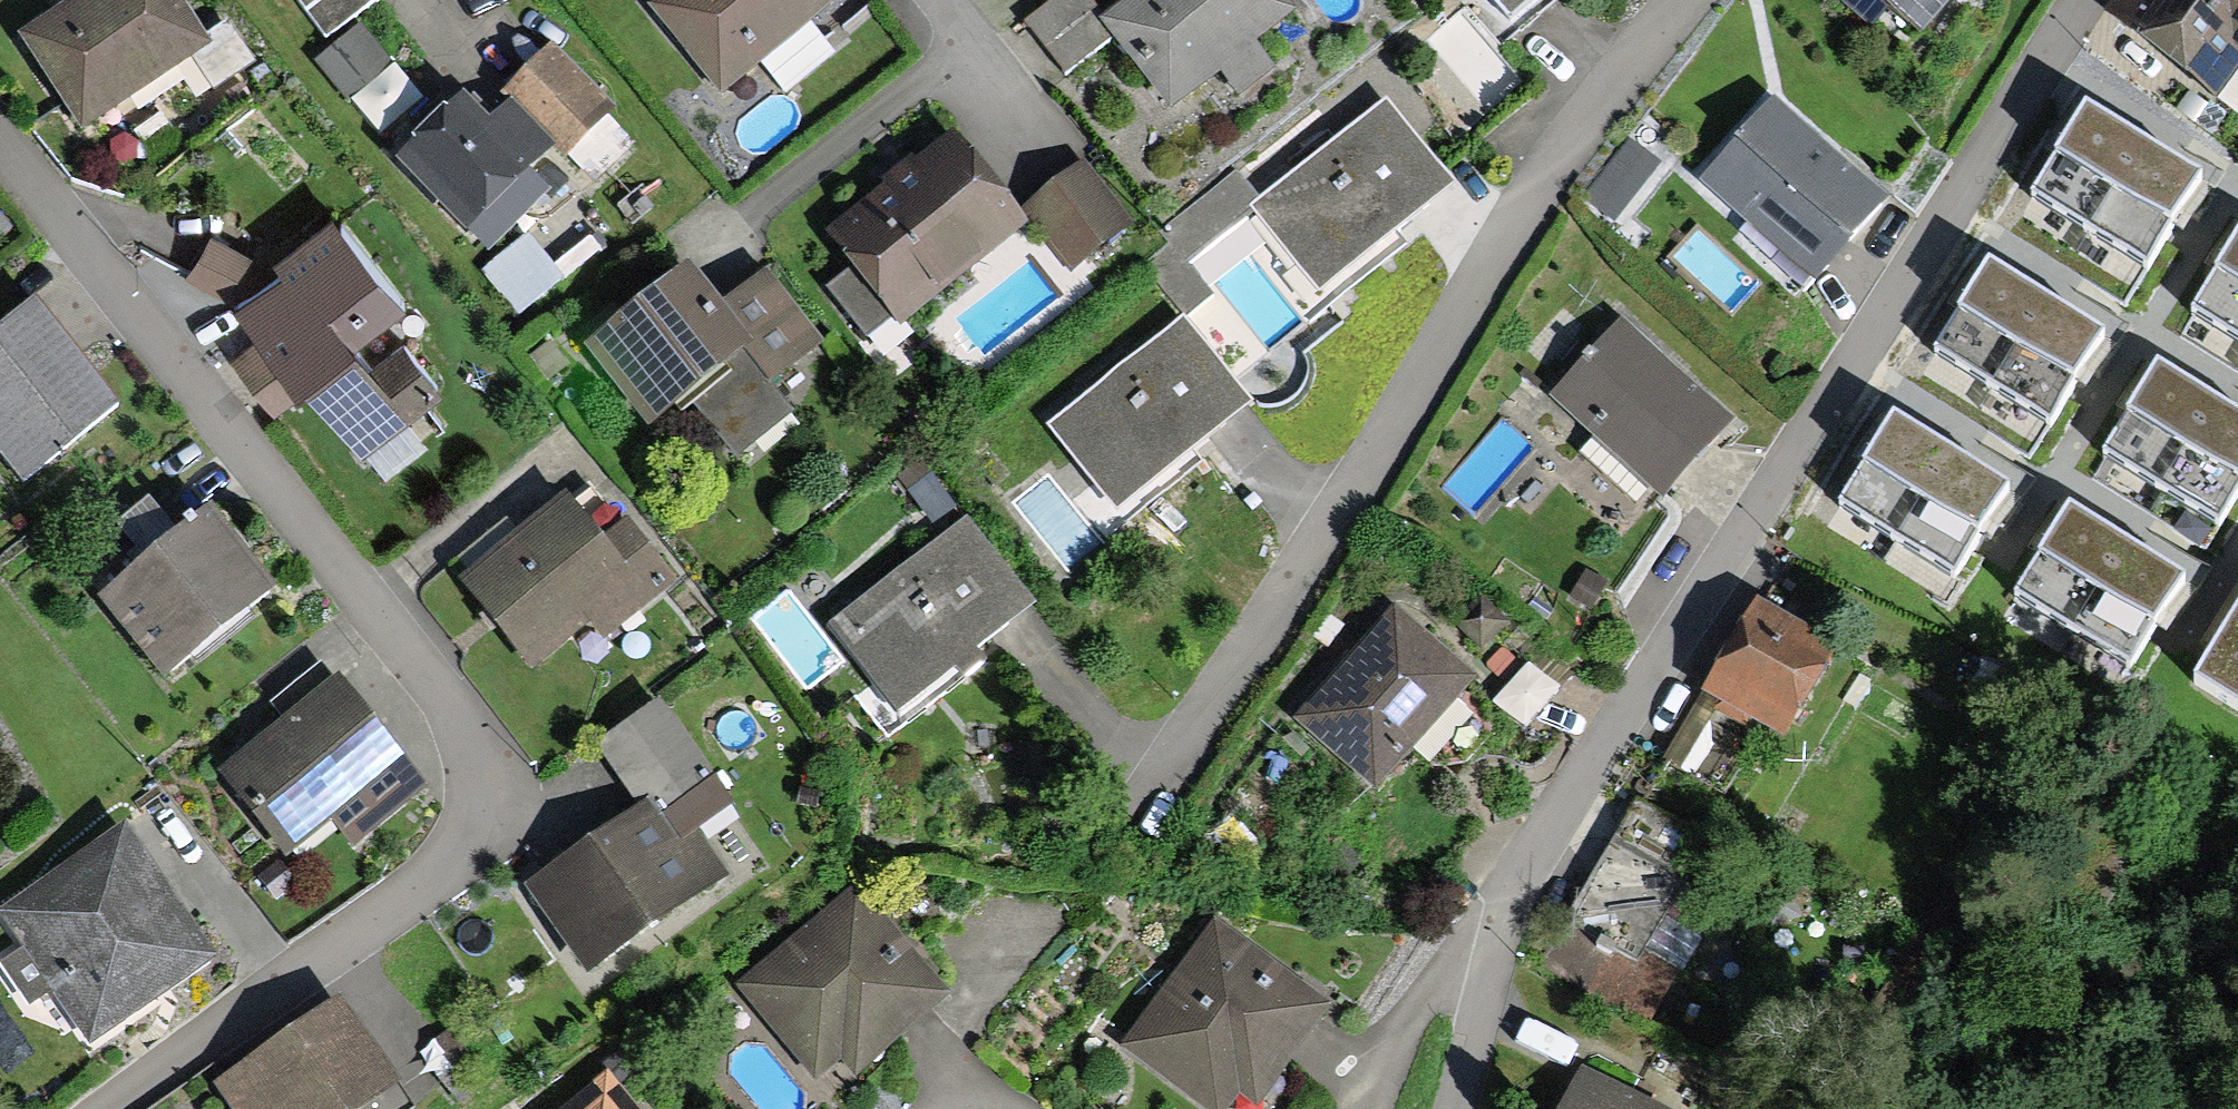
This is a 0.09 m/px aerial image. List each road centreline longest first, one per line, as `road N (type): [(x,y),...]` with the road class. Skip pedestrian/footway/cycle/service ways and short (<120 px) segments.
road 1 (residential): [(0,141),(458,715),(478,791),(439,866),(103,1108)]
road 2 (residential): [(2074,0),(1519,865),(1492,941)]
road 3 (residential): [(1661,0),(1570,112),(1121,837)]
road 4 (residential): [(1356,1108),(1420,991),(1492,941)]
road 5 (residential): [(1492,941),(1442,1108)]

